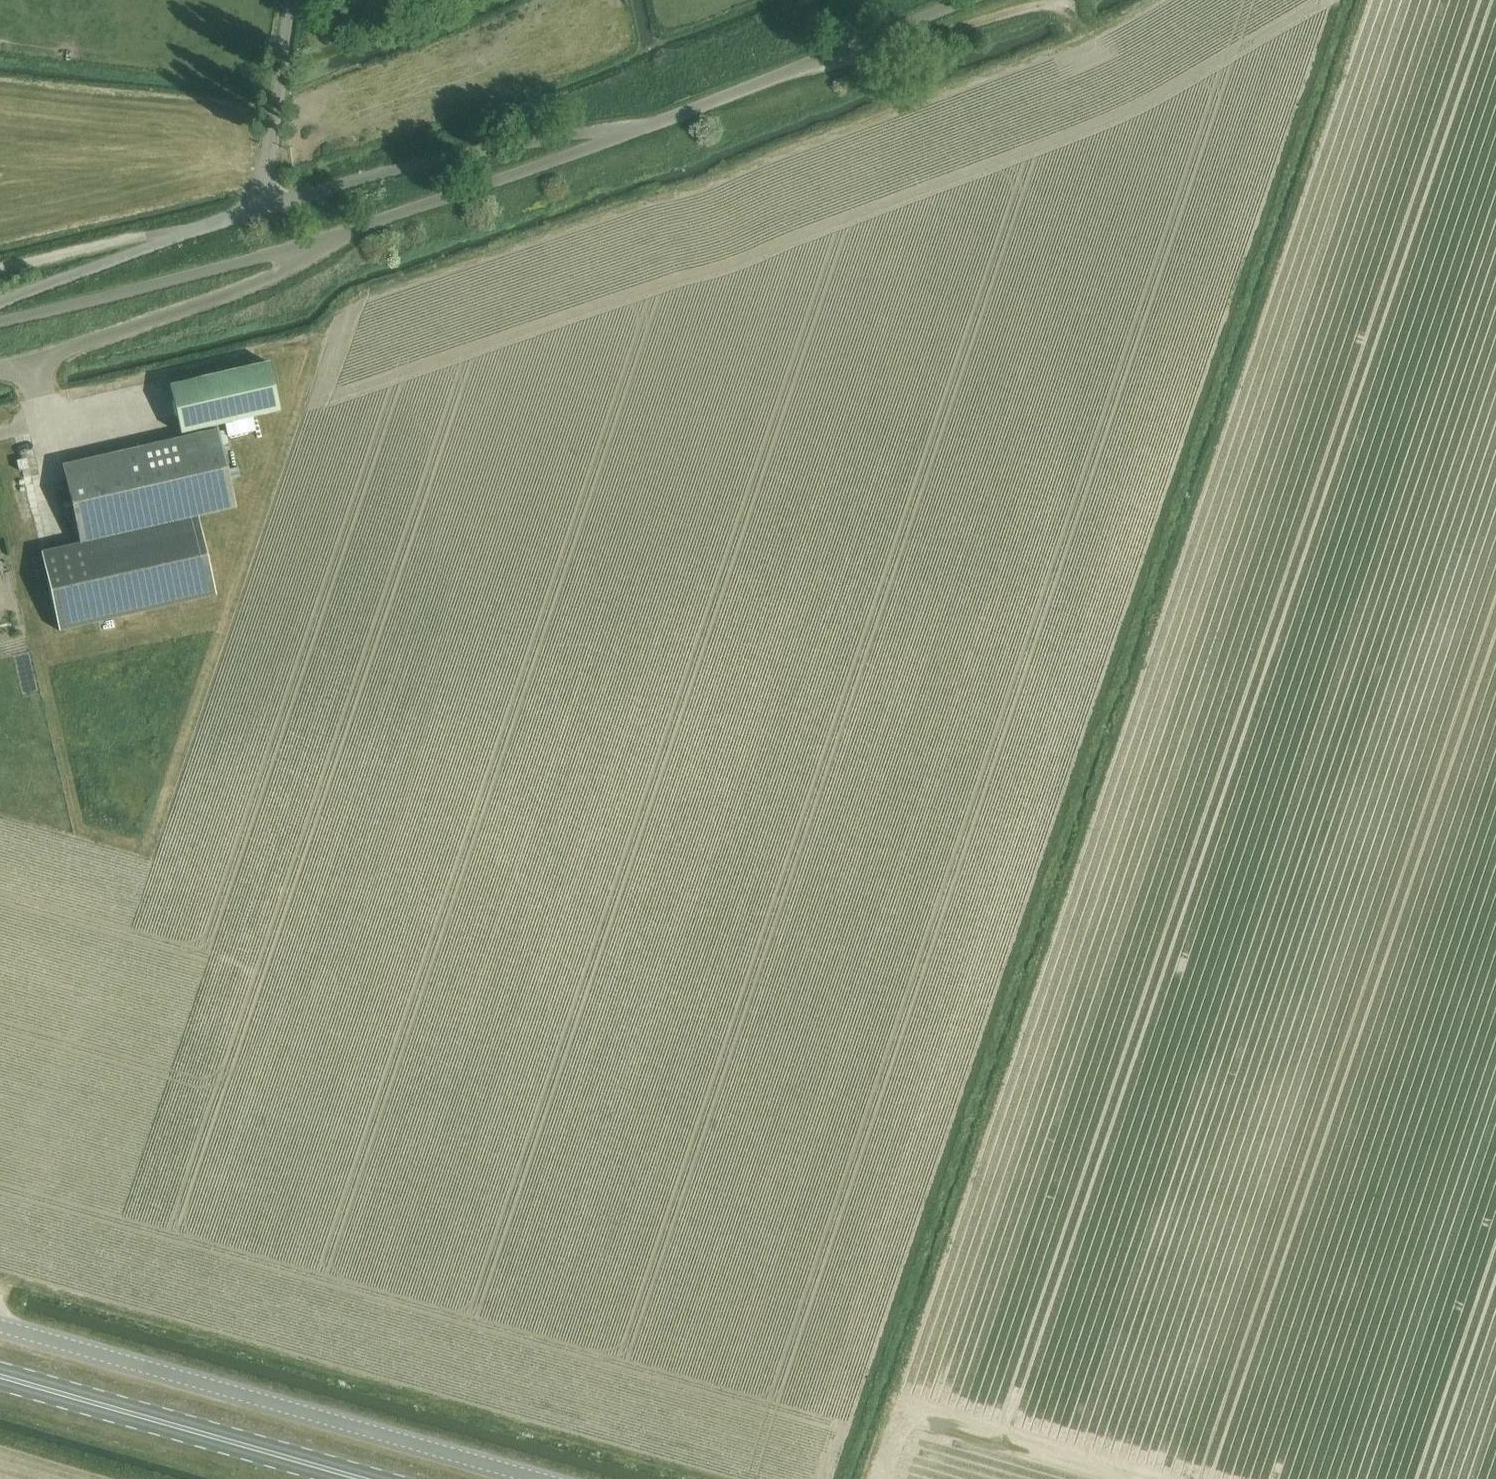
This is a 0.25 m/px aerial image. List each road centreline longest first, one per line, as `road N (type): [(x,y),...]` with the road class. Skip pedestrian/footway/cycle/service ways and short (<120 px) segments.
road 1 (unclassified): [(962,0),(661,120),(328,238),(0,322)]
road 2 (unclassified): [(539,1478),(0,1326)]
road 3 (primary): [(362,1478),(0,1377)]
road 4 (track): [(1084,34),(1065,9),(1051,6),(861,58),(803,65)]

